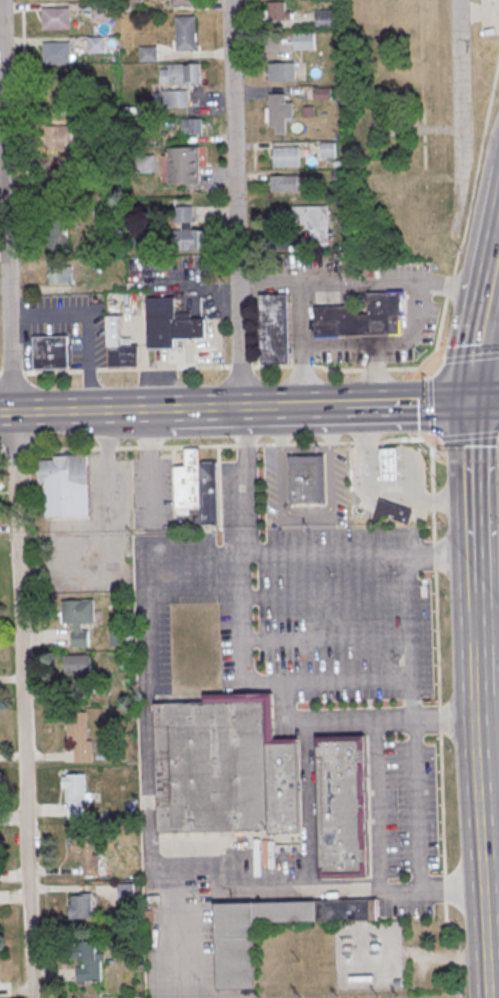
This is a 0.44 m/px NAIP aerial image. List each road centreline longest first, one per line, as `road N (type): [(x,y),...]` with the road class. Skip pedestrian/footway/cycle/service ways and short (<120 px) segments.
road 1 (residential): [(35,997),(0,0)]
road 2 (residential): [(239,336),(229,0)]
road 3 (secondary): [(489,997),(477,694)]
road 4 (residential): [(460,206),(458,0)]
road 5 (secondary): [(473,555),(475,401)]
road 6 (primary): [(150,411),(13,414)]
road 7 (secondary): [(475,401),(495,271)]
road 8 (primary): [(280,408),(150,411)]
road 9 (primary): [(475,401),(346,406)]

